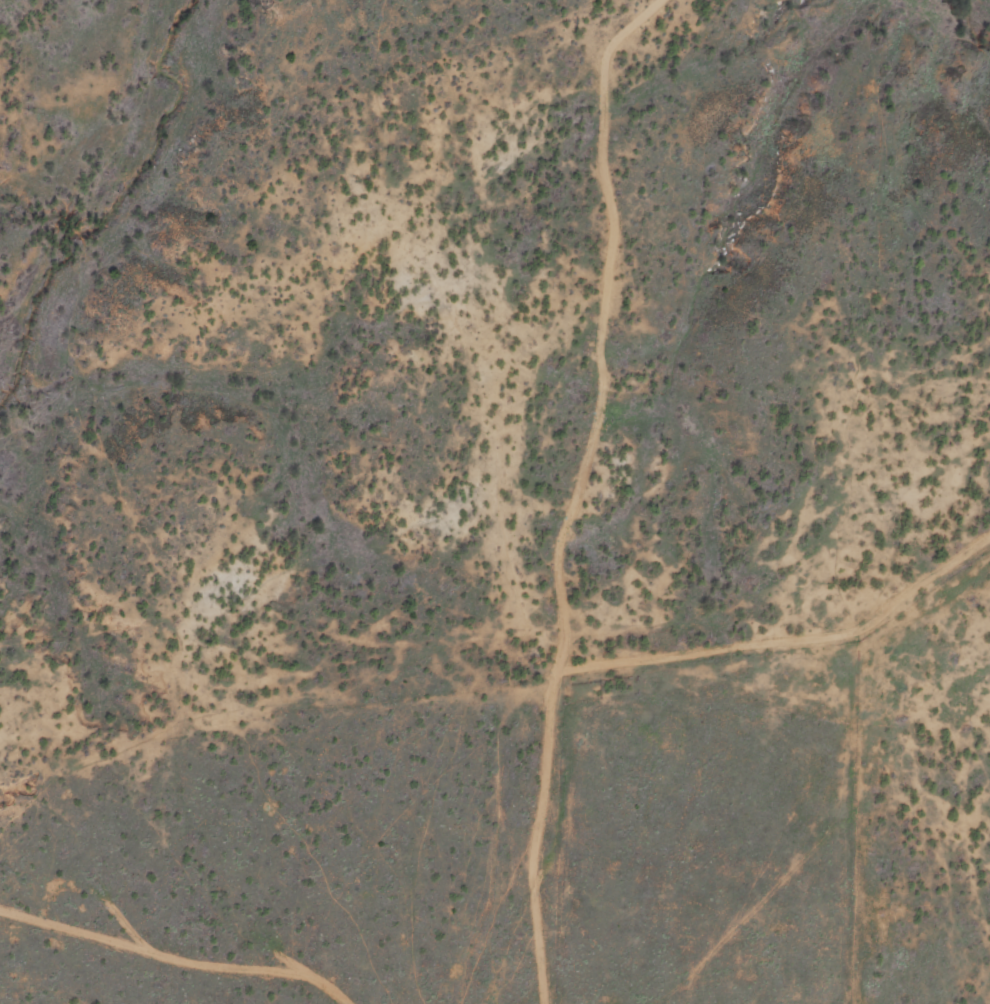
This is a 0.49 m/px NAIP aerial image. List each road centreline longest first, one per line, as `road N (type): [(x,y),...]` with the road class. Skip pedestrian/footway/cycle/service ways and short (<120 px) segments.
road 1 (residential): [(0,793),(261,703),(375,682),(482,620),(781,600),(940,455),(989,444)]

